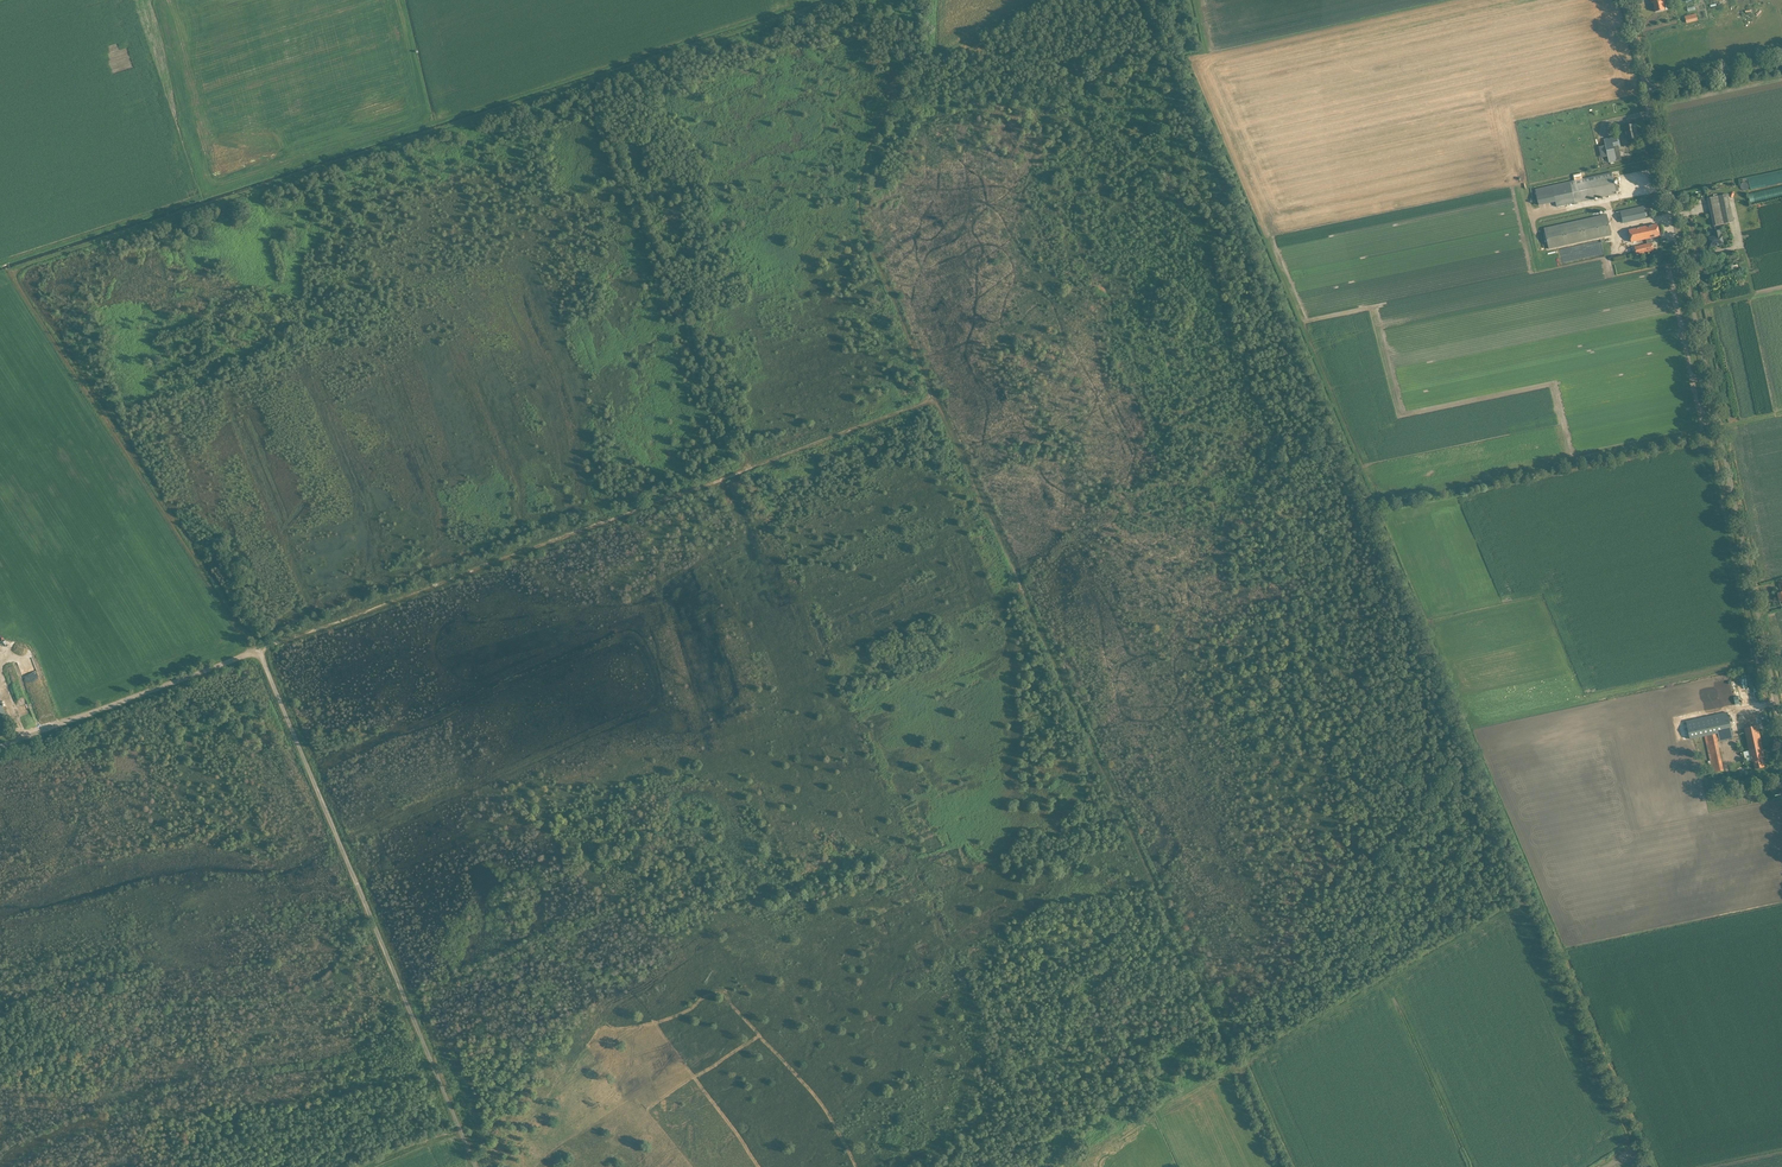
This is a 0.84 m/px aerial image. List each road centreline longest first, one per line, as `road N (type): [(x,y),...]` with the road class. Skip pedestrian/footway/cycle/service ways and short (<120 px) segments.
road 1 (track): [(1284,1166),(935,398),(259,652)]
road 2 (unclassified): [(1781,726),(1647,90)]
road 3 (unclassified): [(476,1166),(259,652)]
road 4 (unclassified): [(0,750),(259,652)]
road 5 (unclassified): [(1647,90),(1781,61)]

